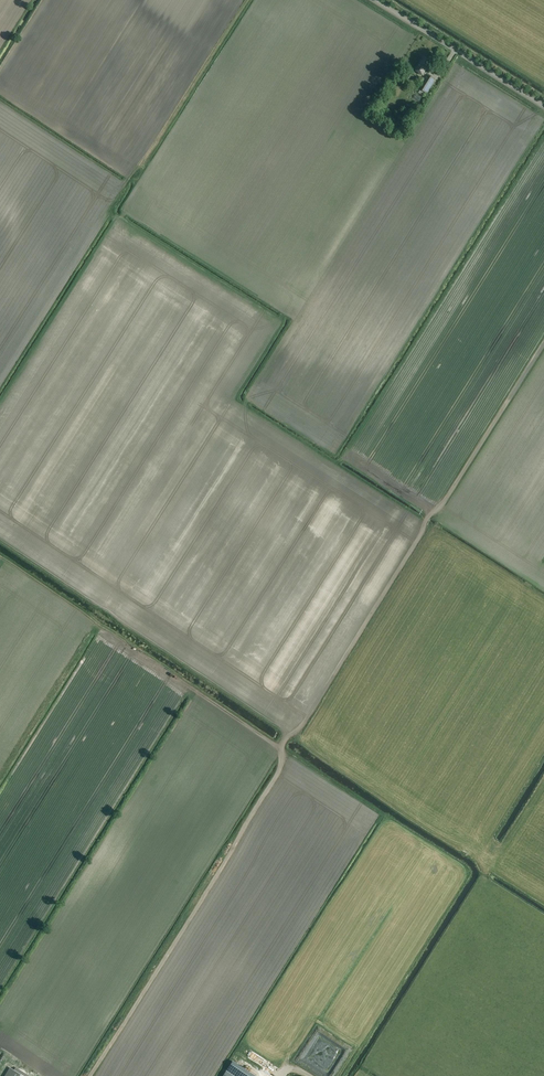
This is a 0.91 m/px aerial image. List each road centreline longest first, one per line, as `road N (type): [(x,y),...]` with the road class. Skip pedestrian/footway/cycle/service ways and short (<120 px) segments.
road 1 (track): [(89,1075),(234,848),(280,768),(287,736),(301,728),(426,520),(543,344)]
road 2 (unclassified): [(375,0),(543,107)]

